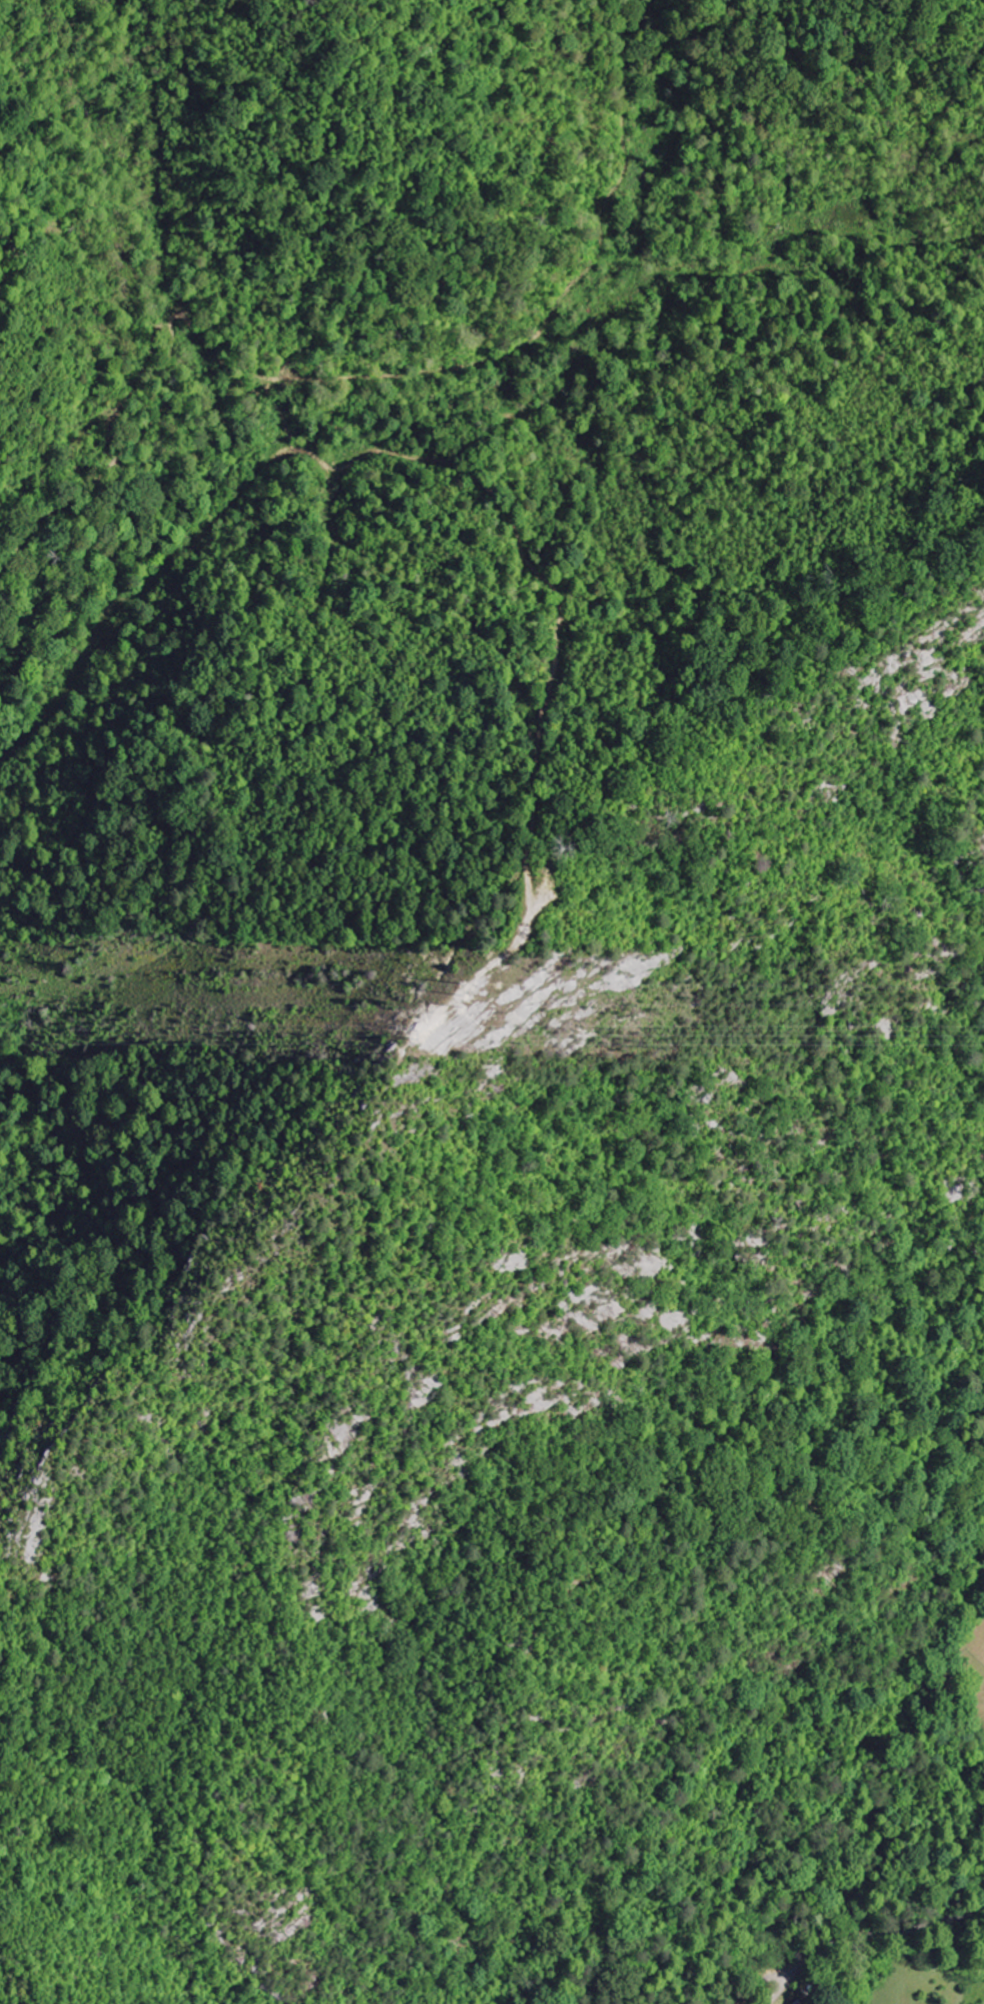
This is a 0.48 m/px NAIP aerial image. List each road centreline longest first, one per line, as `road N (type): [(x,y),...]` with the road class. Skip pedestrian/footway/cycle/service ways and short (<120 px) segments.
road 1 (residential): [(764,2003),(801,1963),(845,1938),(935,1921),(983,1900)]

